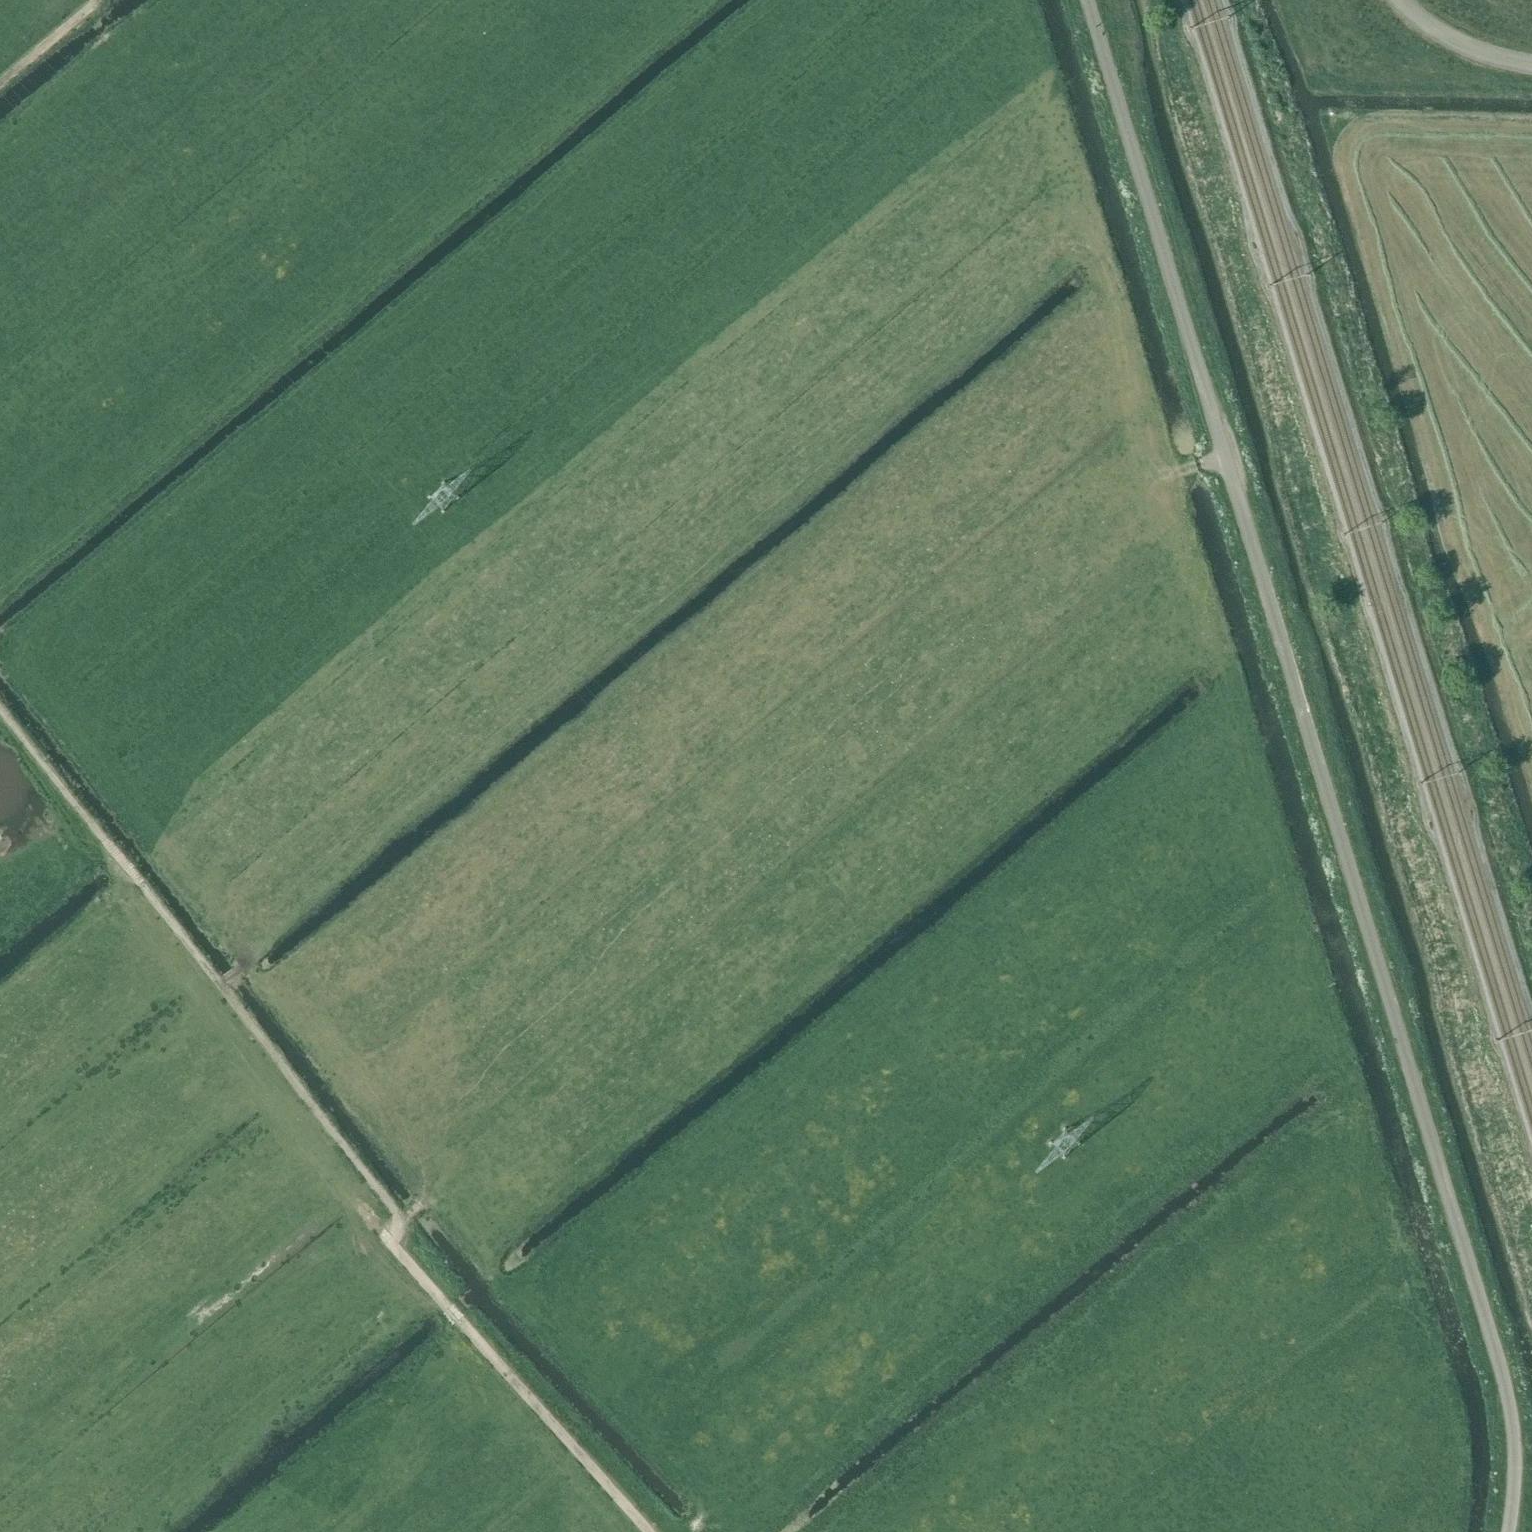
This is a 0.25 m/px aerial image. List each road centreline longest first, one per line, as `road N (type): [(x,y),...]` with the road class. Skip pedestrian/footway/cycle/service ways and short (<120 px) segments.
road 1 (unclassified): [(1508,1531),(1514,1433),(1497,1353),(1087,0)]
road 2 (unclassified): [(1531,71),(1453,48),(1393,0)]

